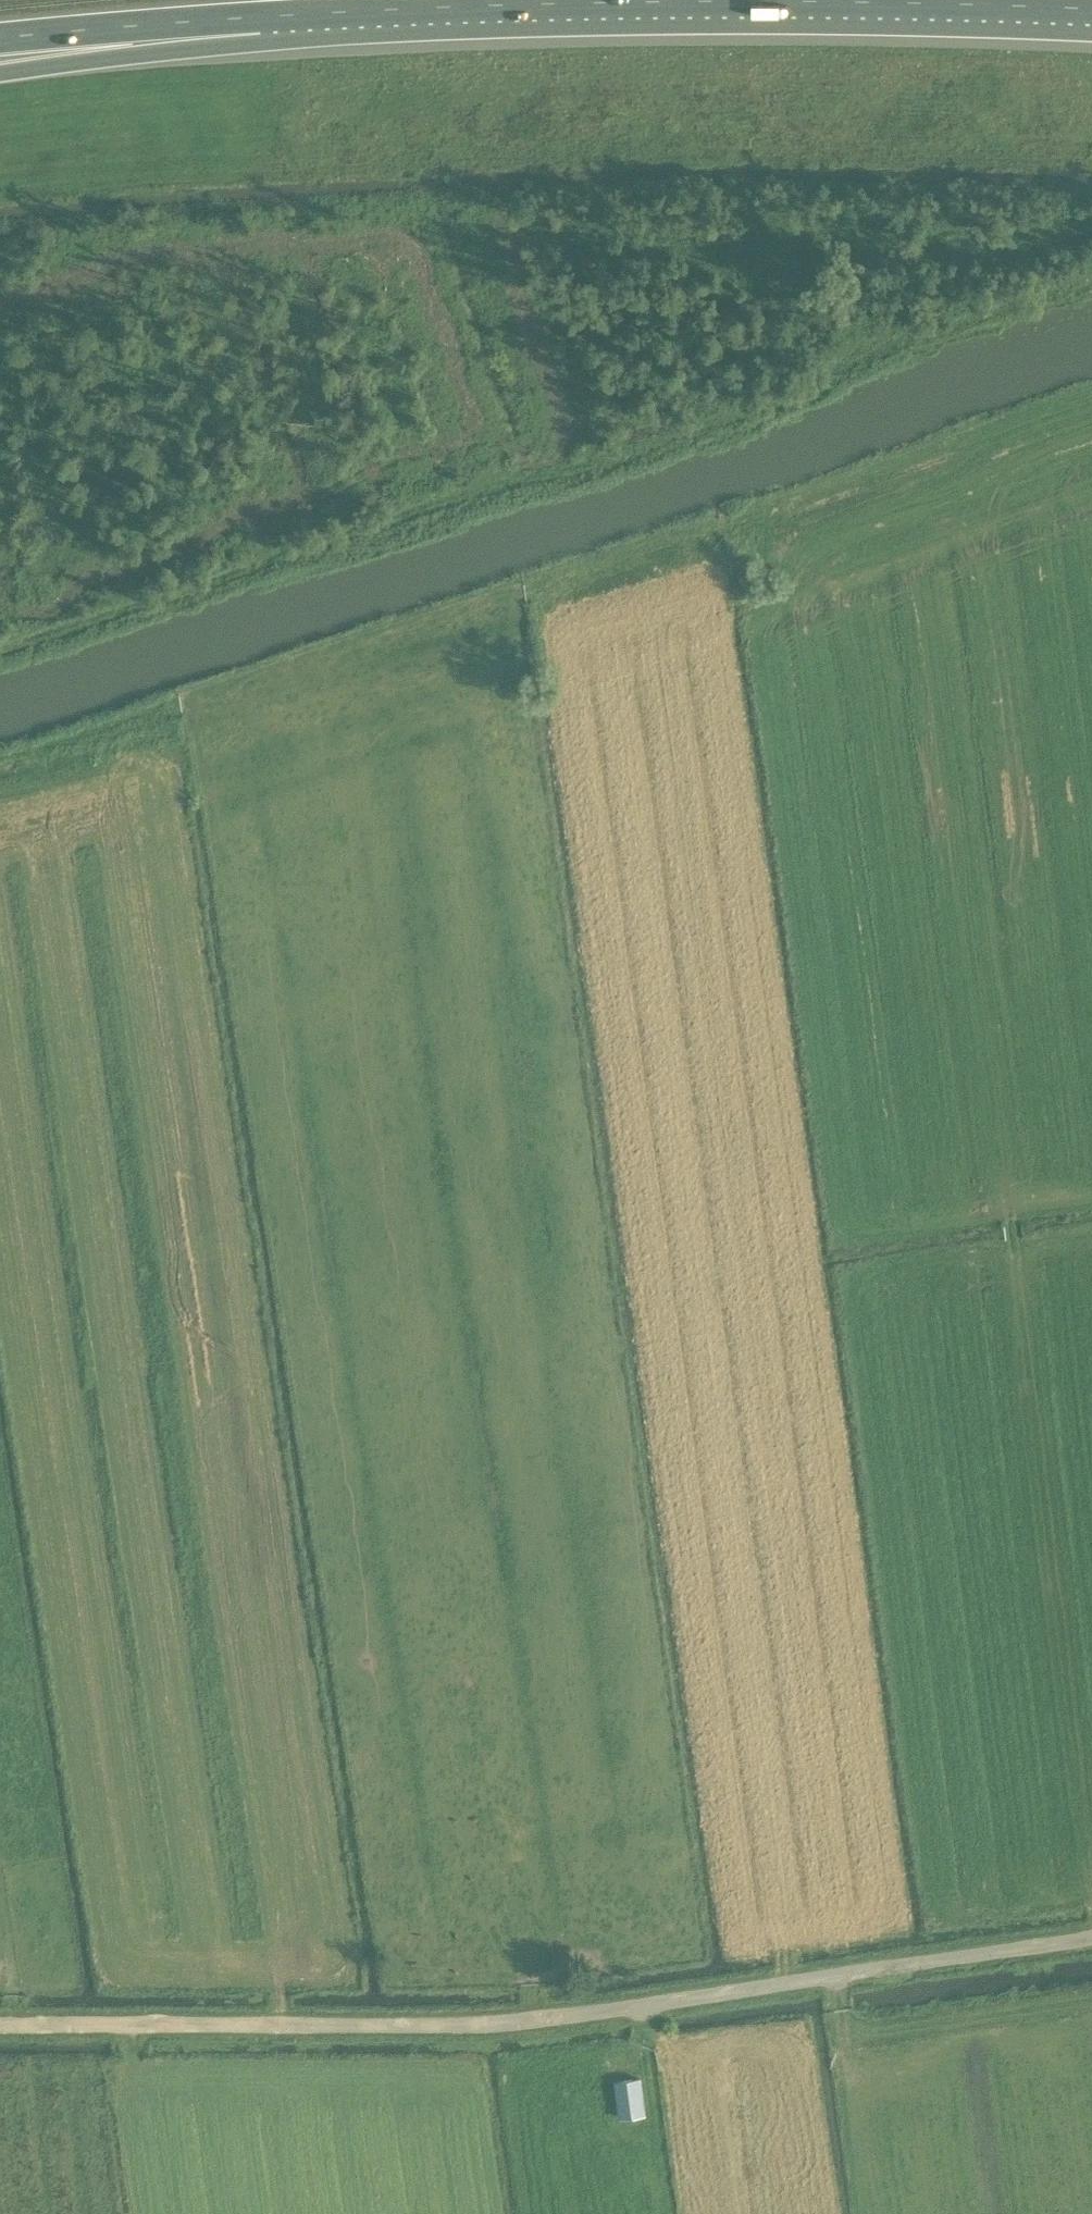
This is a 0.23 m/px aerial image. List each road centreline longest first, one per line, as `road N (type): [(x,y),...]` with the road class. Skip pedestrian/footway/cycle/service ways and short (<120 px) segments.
road 1 (unclassified): [(0,2026),(568,2022),(1091,1945)]
road 2 (motorway): [(261,16),(691,1),(1091,10)]
road 3 (motorway): [(0,68),(261,16)]
road 4 (motorway): [(0,37),(261,16)]

